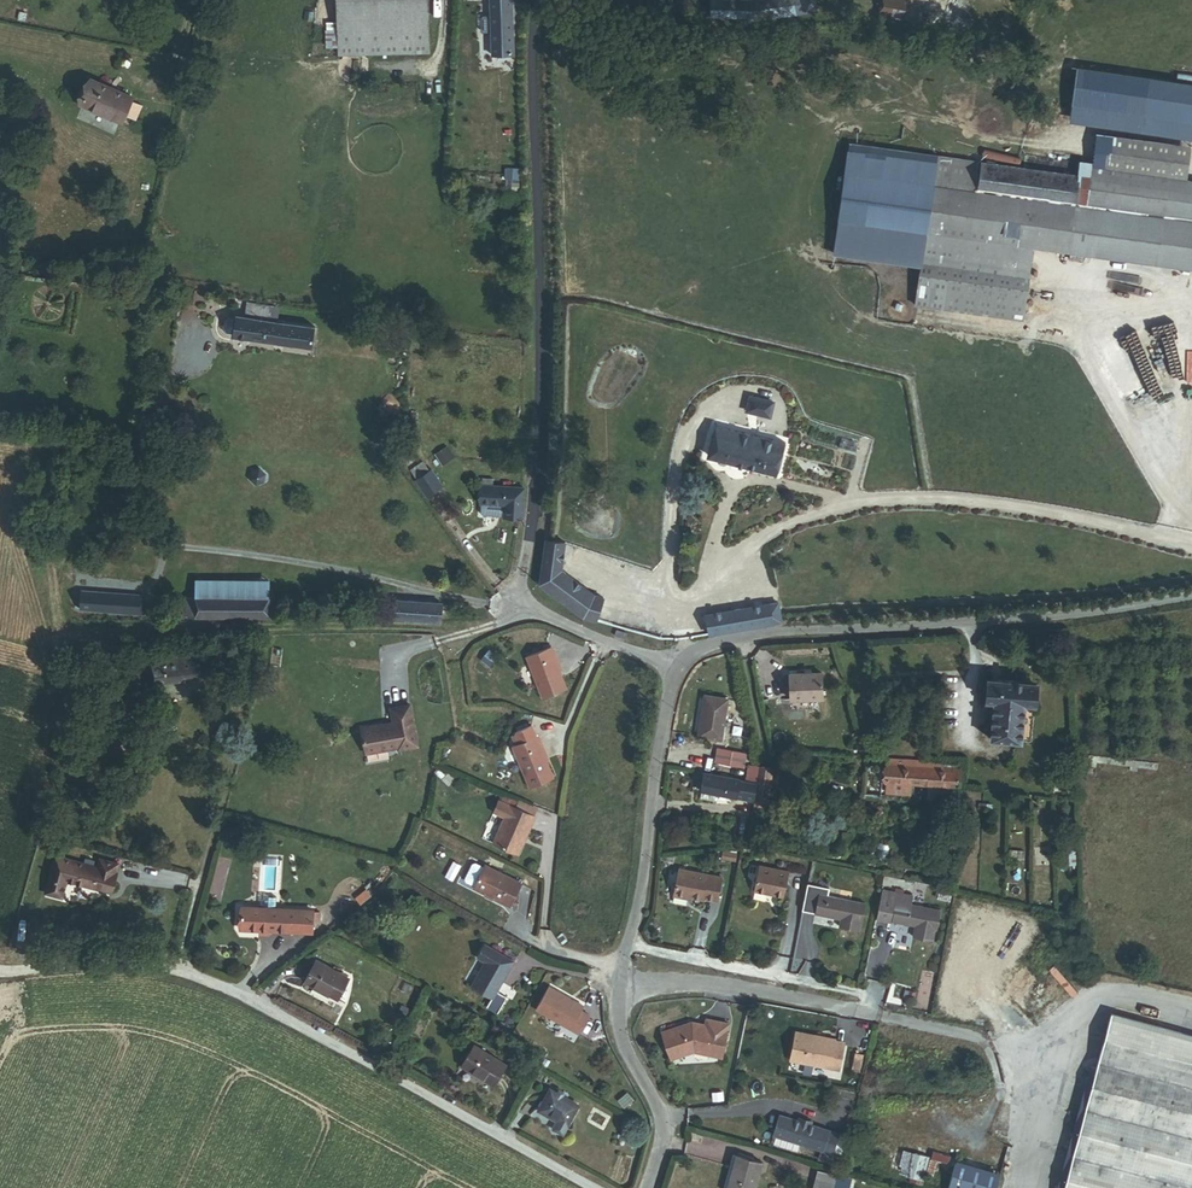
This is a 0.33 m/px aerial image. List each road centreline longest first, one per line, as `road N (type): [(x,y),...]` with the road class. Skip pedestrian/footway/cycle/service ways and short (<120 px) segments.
road 1 (residential): [(672,664),(560,620),(525,593),(539,351),(537,0)]
road 2 (unclassified): [(600,1187),(270,1004),(184,975),(96,964),(0,973)]
road 3 (residential): [(1191,596),(1087,614),(791,629),(672,664)]
road 4 (residential): [(672,664),(653,756),(647,895),(624,956)]
road 5 (unclassified): [(885,1012),(624,956)]
road 6 (residential): [(624,956),(614,1025),(659,1114),(661,1143),(646,1187)]

